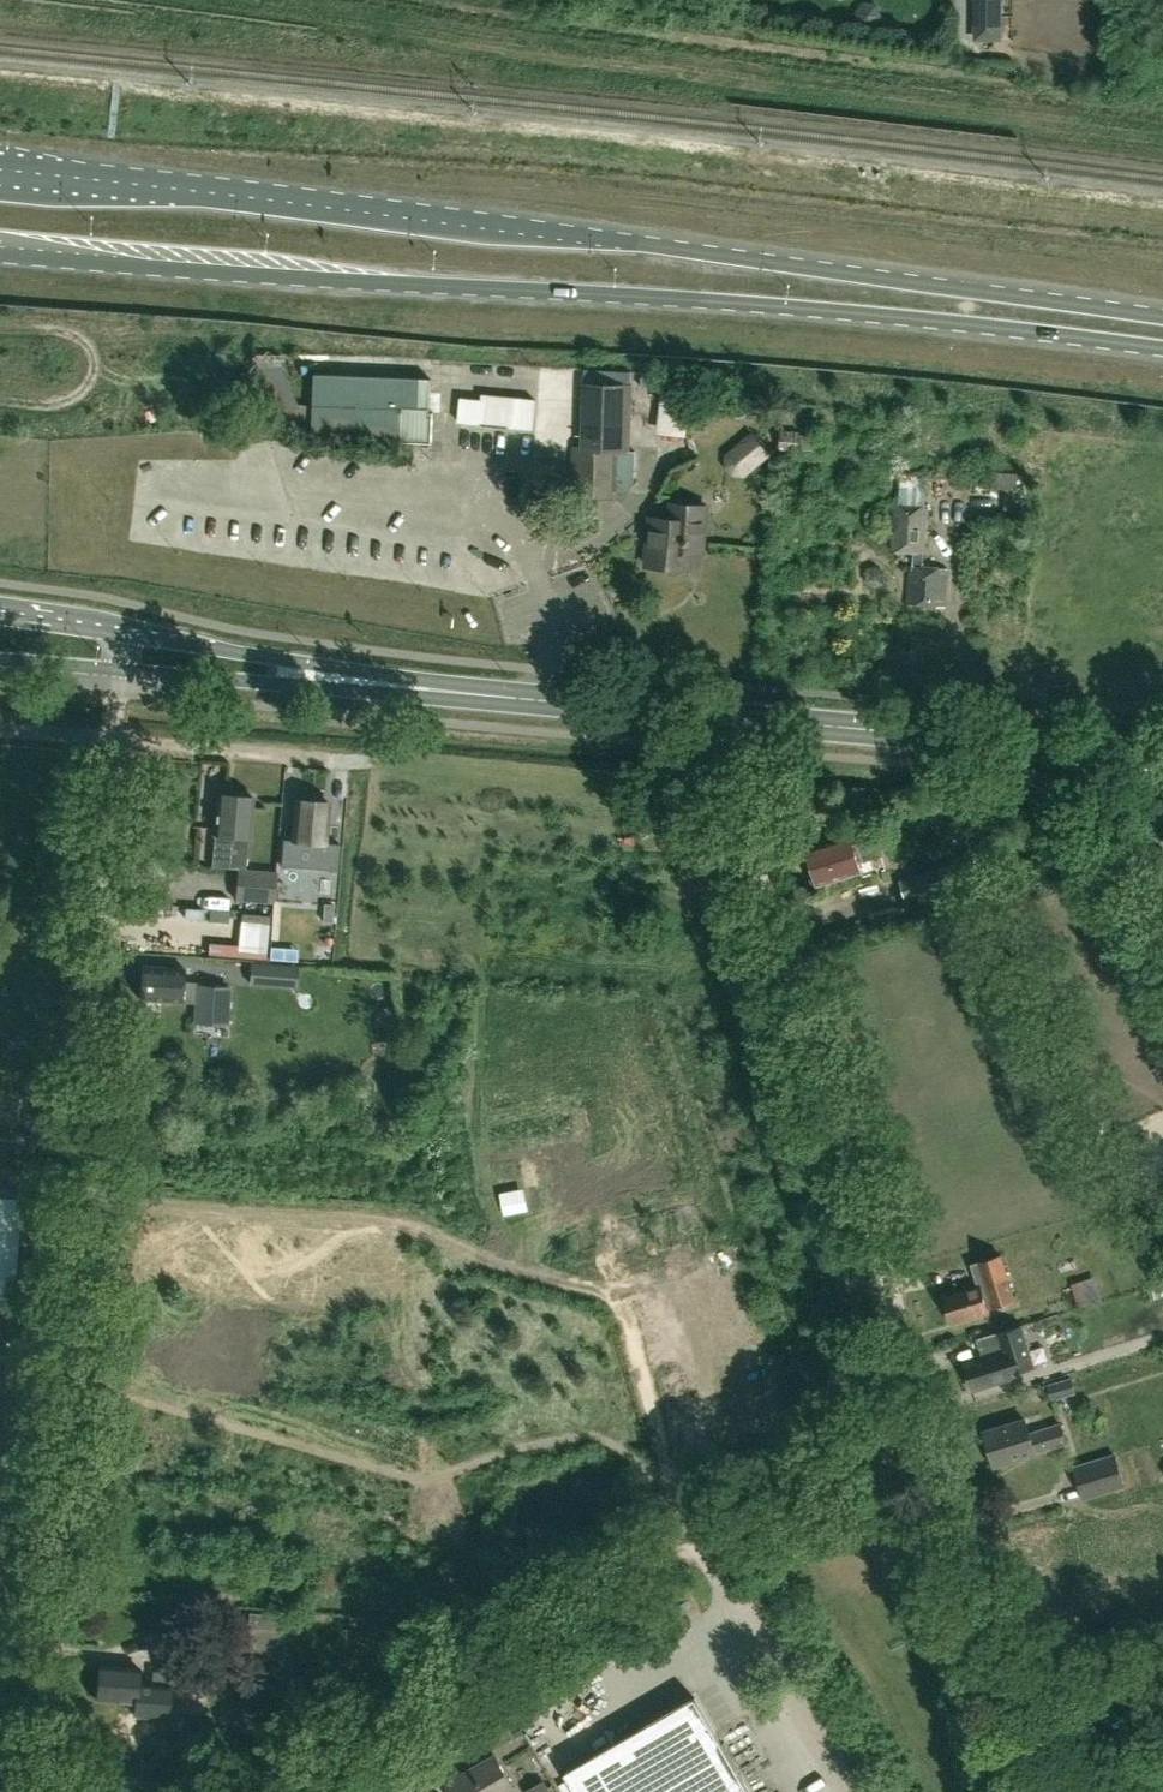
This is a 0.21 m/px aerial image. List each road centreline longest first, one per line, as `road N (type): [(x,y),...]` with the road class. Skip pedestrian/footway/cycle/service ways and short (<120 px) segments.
road 1 (primary): [(1162,318),(582,236),(0,167)]
road 2 (primary): [(0,247),(689,300),(1162,351)]
road 3 (unclassified): [(1043,1791),(775,911),(728,717)]
road 4 (track): [(623,1309),(600,1291),(520,1272),(390,1221),(85,1201)]
road 5 (track): [(698,1534),(249,1791)]
road 6 (tertiary): [(449,691),(0,617)]
road 7 (tertiary): [(0,659),(449,691)]
road 8 (track): [(299,755),(618,809),(700,803),(738,781)]
road 9 (track): [(86,1181),(117,741)]
road 10 (tertiary): [(1162,756),(728,717)]
road 11 (track): [(67,1577),(85,1190)]
road 12 (track): [(481,962),(473,1112),(513,1270)]
road 13 (unclassified): [(850,1791),(698,1534)]
road 14 (tertiary): [(728,717),(449,691)]
road 15 (track): [(698,1534),(928,1408)]
road 16 (track): [(47,1791),(65,1608)]

